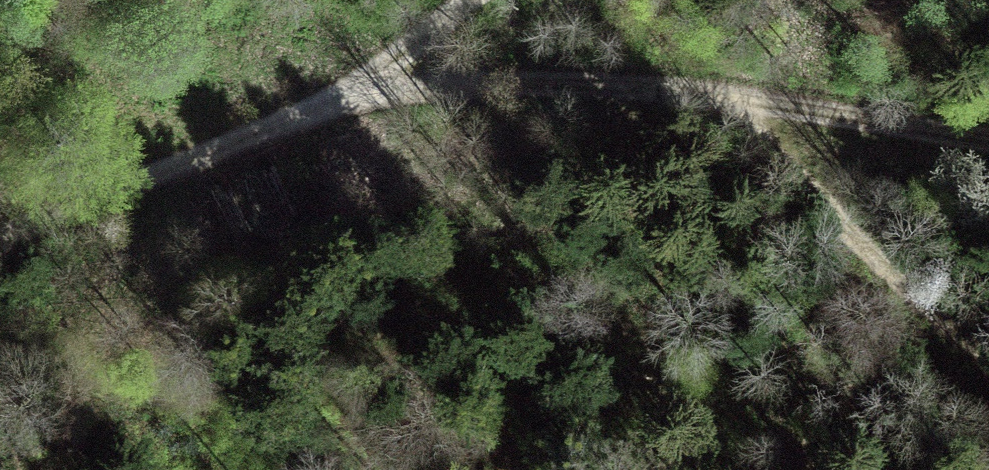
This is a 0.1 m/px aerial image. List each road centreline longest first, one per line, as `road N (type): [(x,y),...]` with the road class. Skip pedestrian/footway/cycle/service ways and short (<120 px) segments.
road 1 (track): [(0,239),(364,95),(484,79),(686,91),(988,138)]
road 2 (track): [(778,108),(854,257),(988,375)]
road 3 (track): [(364,95),(486,0)]

